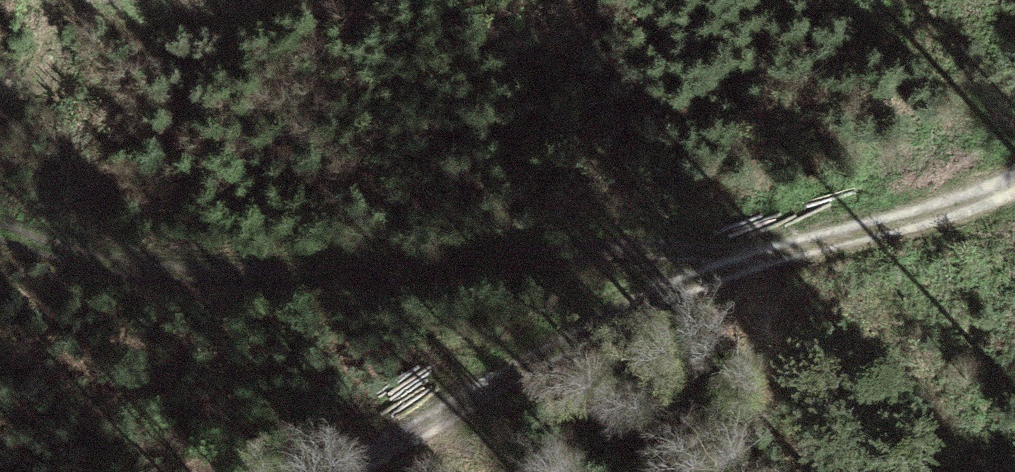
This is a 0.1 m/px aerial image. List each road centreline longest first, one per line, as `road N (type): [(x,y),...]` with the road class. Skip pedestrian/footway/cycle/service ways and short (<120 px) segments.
road 1 (track): [(739,259),(633,248),(432,274),(204,277),(120,268),(0,228)]
road 2 (track): [(339,471),(628,310),(739,259),(962,208),(1014,182)]

